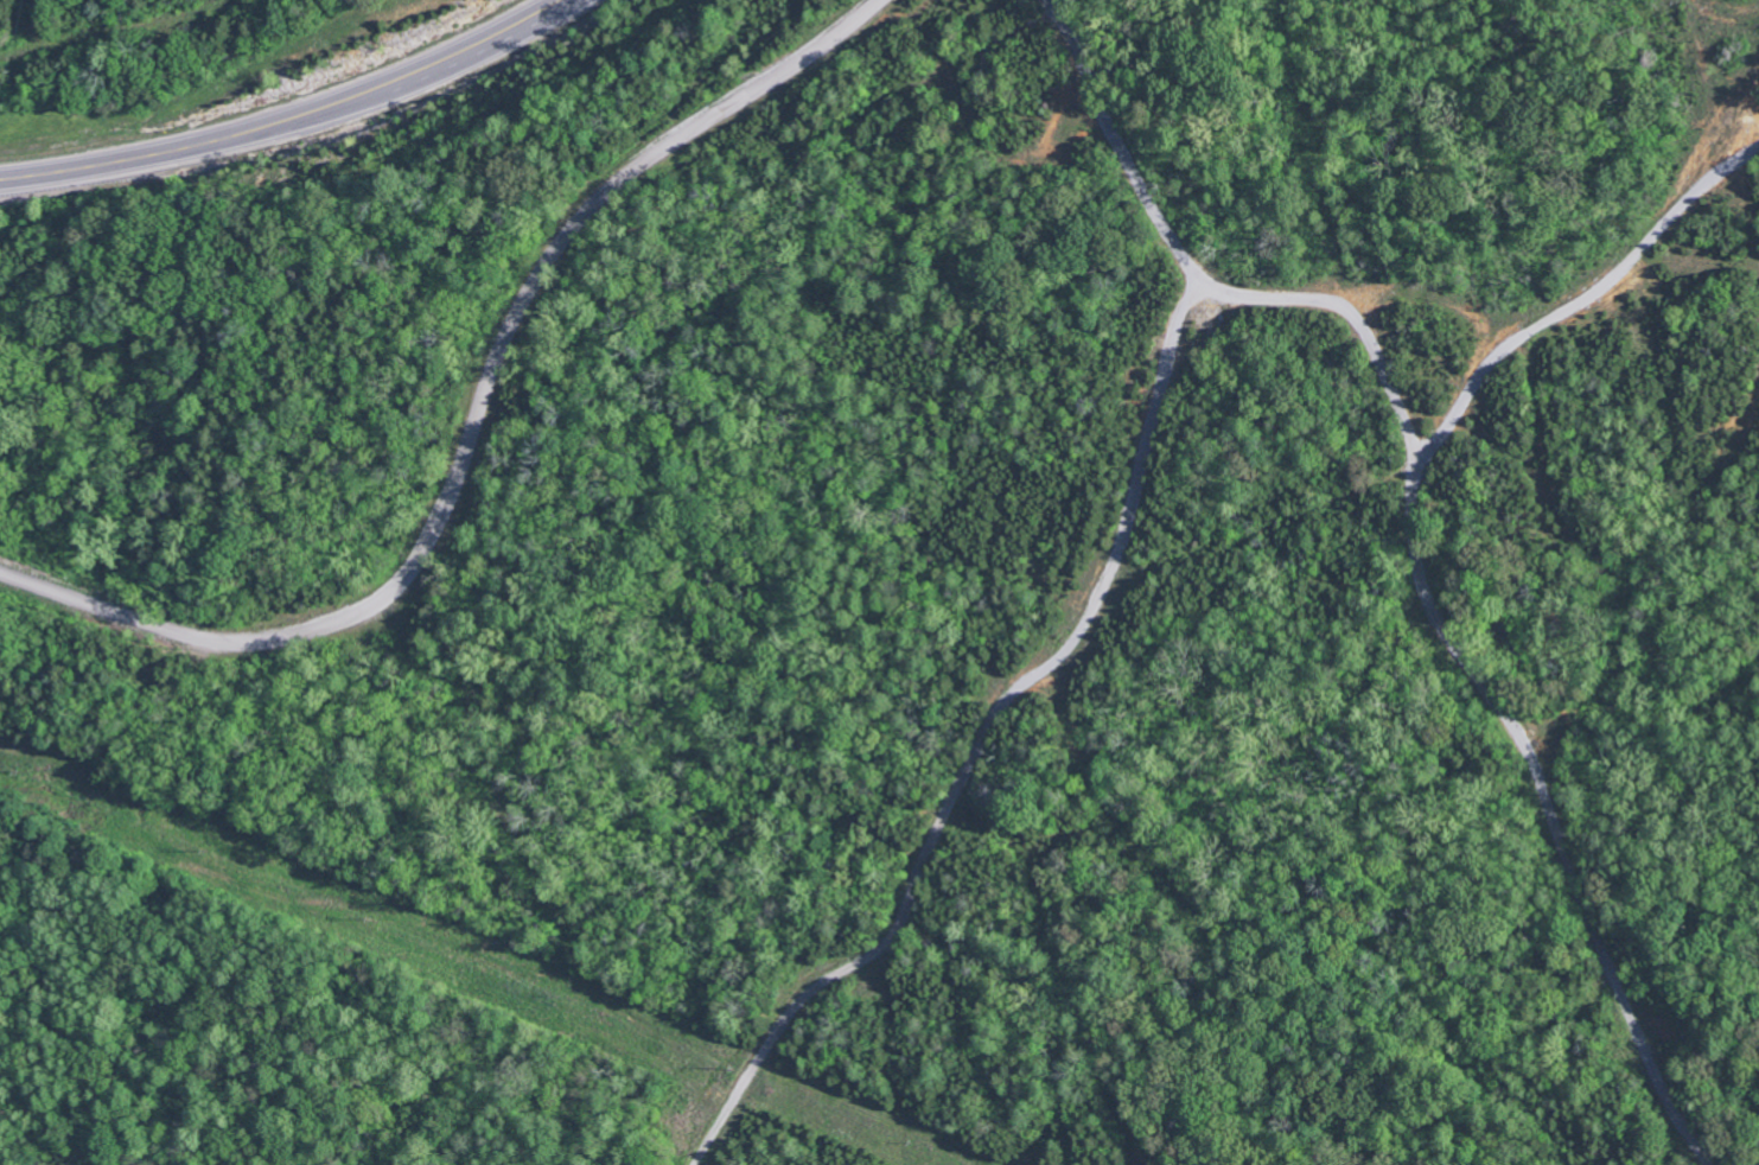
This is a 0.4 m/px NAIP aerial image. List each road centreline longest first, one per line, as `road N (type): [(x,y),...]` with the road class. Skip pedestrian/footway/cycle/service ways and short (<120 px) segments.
road 1 (residential): [(879,0),(804,61),(631,172),(566,235),(506,331),(421,554),(370,605),(279,638),(210,639),(0,572)]
road 2 (primary): [(555,0),(319,109),(185,148),(0,181)]

